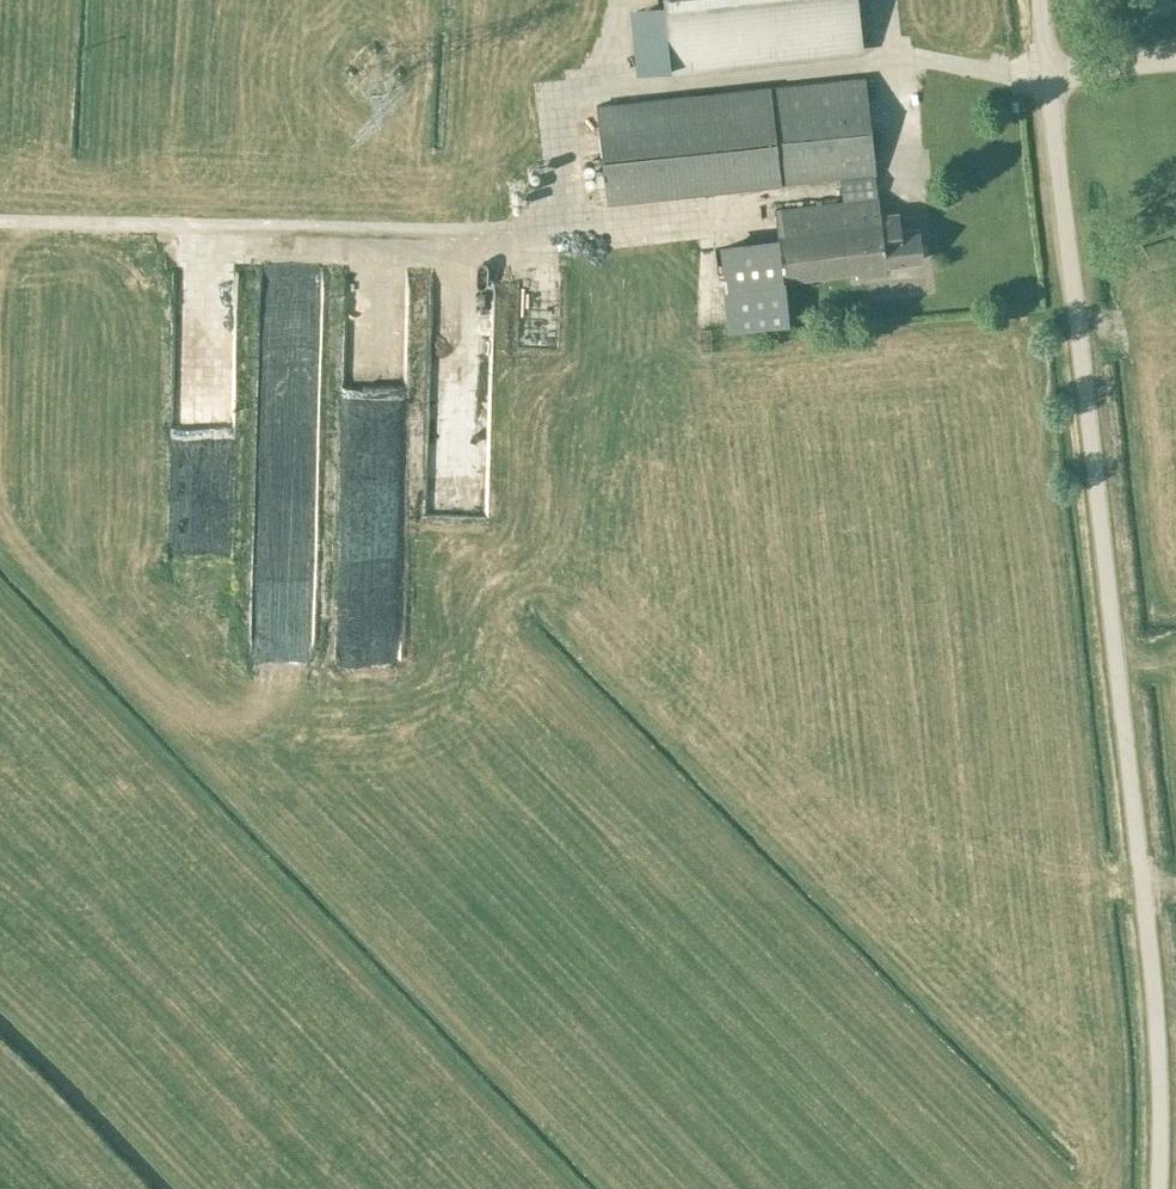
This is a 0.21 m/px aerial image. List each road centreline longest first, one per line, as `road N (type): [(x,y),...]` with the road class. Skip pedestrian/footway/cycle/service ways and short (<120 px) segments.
road 1 (unclassified): [(1158,1188),(1158,1059),(1145,906),(1040,0)]

